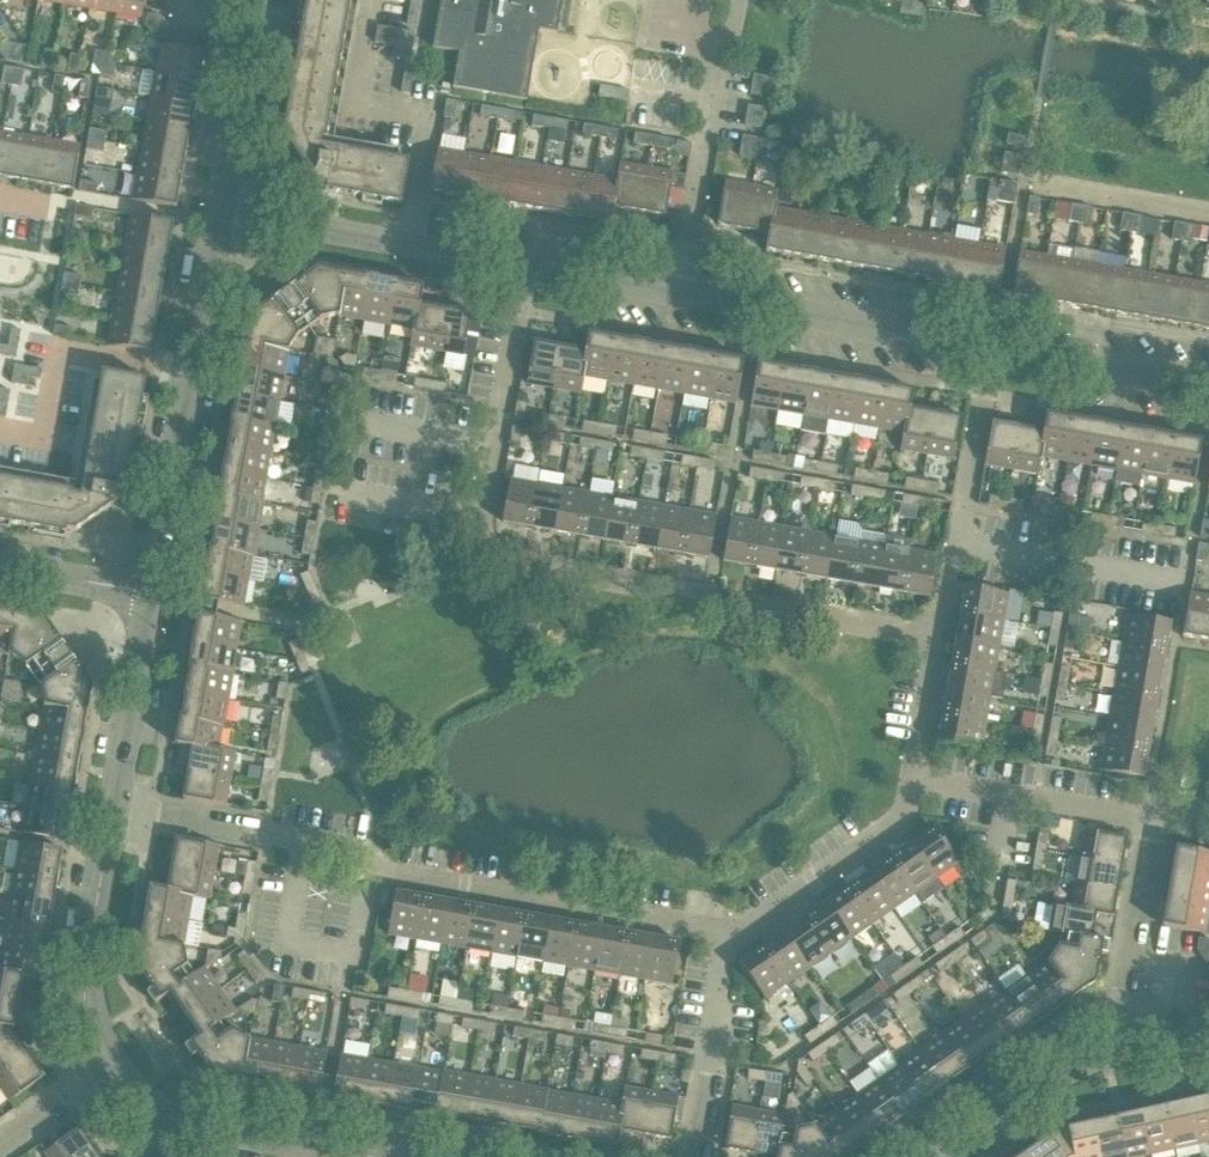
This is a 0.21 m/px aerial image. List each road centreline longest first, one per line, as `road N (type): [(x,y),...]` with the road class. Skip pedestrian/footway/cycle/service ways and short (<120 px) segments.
road 1 (residential): [(938,637),(477,560),(528,267)]
road 2 (residential): [(729,933),(373,870),(365,855),(265,835)]
road 3 (residential): [(992,349),(680,291)]
road 4 (residential): [(405,244),(428,121),(349,105),(369,0)]
road 5 (residential): [(680,291),(718,51),(734,29),(739,0)]
road 6 (residential): [(938,637),(992,349)]
road 7 (tertiary): [(113,810),(85,970),(86,1019),(106,1071)]
road 8 (residential): [(189,374),(64,352),(43,436),(0,428)]
road 9 (residential): [(729,933),(909,816),(915,780)]
road 10 (residential): [(1157,818),(915,780)]
road 11 (tertiary): [(106,1071),(153,1114),(321,1150)]
road 12 (residential): [(1117,1048),(1157,818)]
road 13 (residential): [(693,1156),(729,933)]
road 14 (tertiary): [(189,374),(149,595)]
road 15 (residential): [(1208,386),(992,349)]
road 16 (tertiary): [(149,595),(113,810)]
road 17 (tertiary): [(253,0),(217,212)]
road 18 (tertiary): [(939,1156),(1064,1072),(1117,1048)]
road 19 (residential): [(405,244),(217,212)]
road 20 (residential): [(1025,183),(1208,214)]
road 21 (tertiary): [(217,212),(189,374)]
road 22 (residential): [(265,835),(113,810)]
road 23 (residential): [(680,291),(528,267)]
road 24 (tertiary): [(0,567),(149,595)]
road 25 (residential): [(915,780),(938,637)]
road 26 (residential): [(0,1143),(106,1071)]
road 27 (residential): [(528,267),(405,244)]

